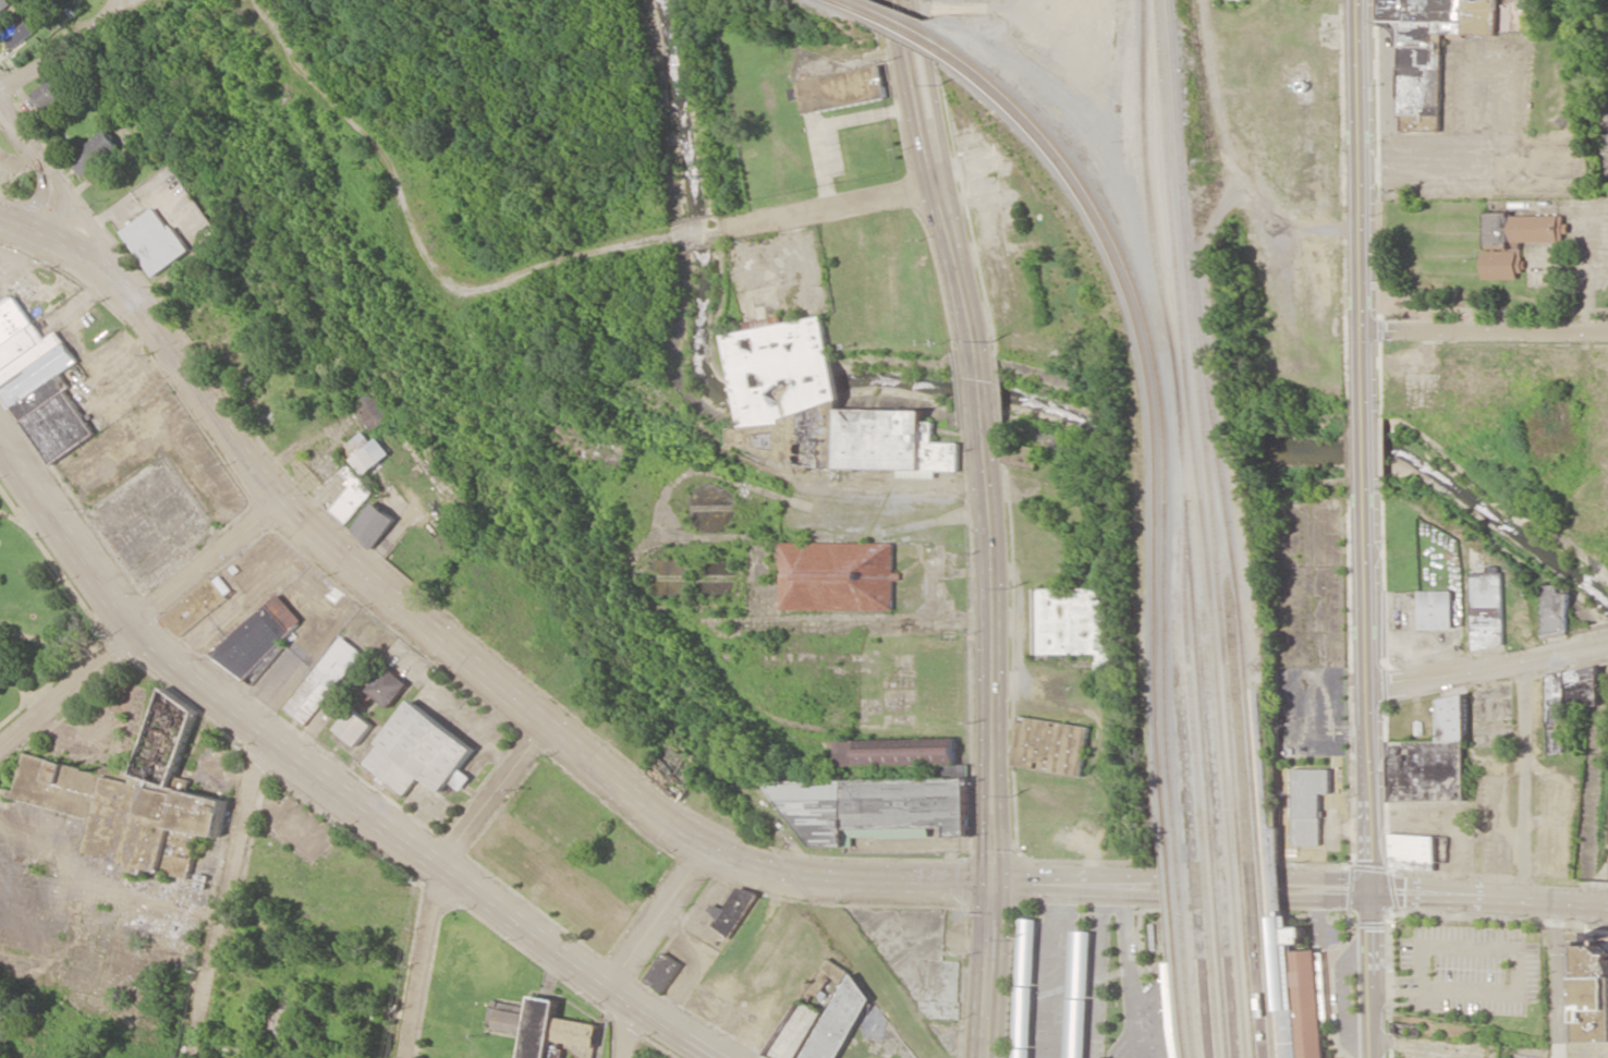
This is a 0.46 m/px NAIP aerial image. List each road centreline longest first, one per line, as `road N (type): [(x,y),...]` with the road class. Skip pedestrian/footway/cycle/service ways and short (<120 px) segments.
road 1 (secondary): [(994,887),(853,883),(764,868),(704,847),(344,559),(283,501),(143,312),(82,255),(0,212)]
road 2 (secondary): [(0,444),(137,632),(442,867),(629,1000),(727,1057)]
road 3 (secondary): [(994,887),(991,567),(980,431)]
road 4 (tertiary): [(1365,416),(1357,0)]
road 5 (tertiary): [(1364,889),(1372,686),(1366,477)]
road 6 (residential): [(283,501),(153,608),(137,632),(0,753)]
road 7 (secondary): [(970,348),(896,0)]
road 8 (residential): [(266,734),(195,1057)]
road 9 (residential): [(143,312),(0,92)]
road 10 (secondary): [(1607,903),(1364,889)]
road 11 (residential): [(1607,333),(1364,330)]
road 12 (residential): [(1605,644),(1372,686)]
road 13 (residential): [(1525,664),(1523,899)]
road 14 (residential): [(938,184),(728,224)]
road 15 (residential): [(442,867),(406,1057)]
road 16 (residential): [(442,867),(545,725)]
road 17 (secondary): [(987,1057),(994,887)]
road 18 (tertiary): [(1370,1057),(1364,889)]
road 19 (residential): [(611,984),(704,847)]
road 20 (residential): [(0,92),(101,19),(111,0)]
road 21 (residential): [(1595,0),(1593,123)]

